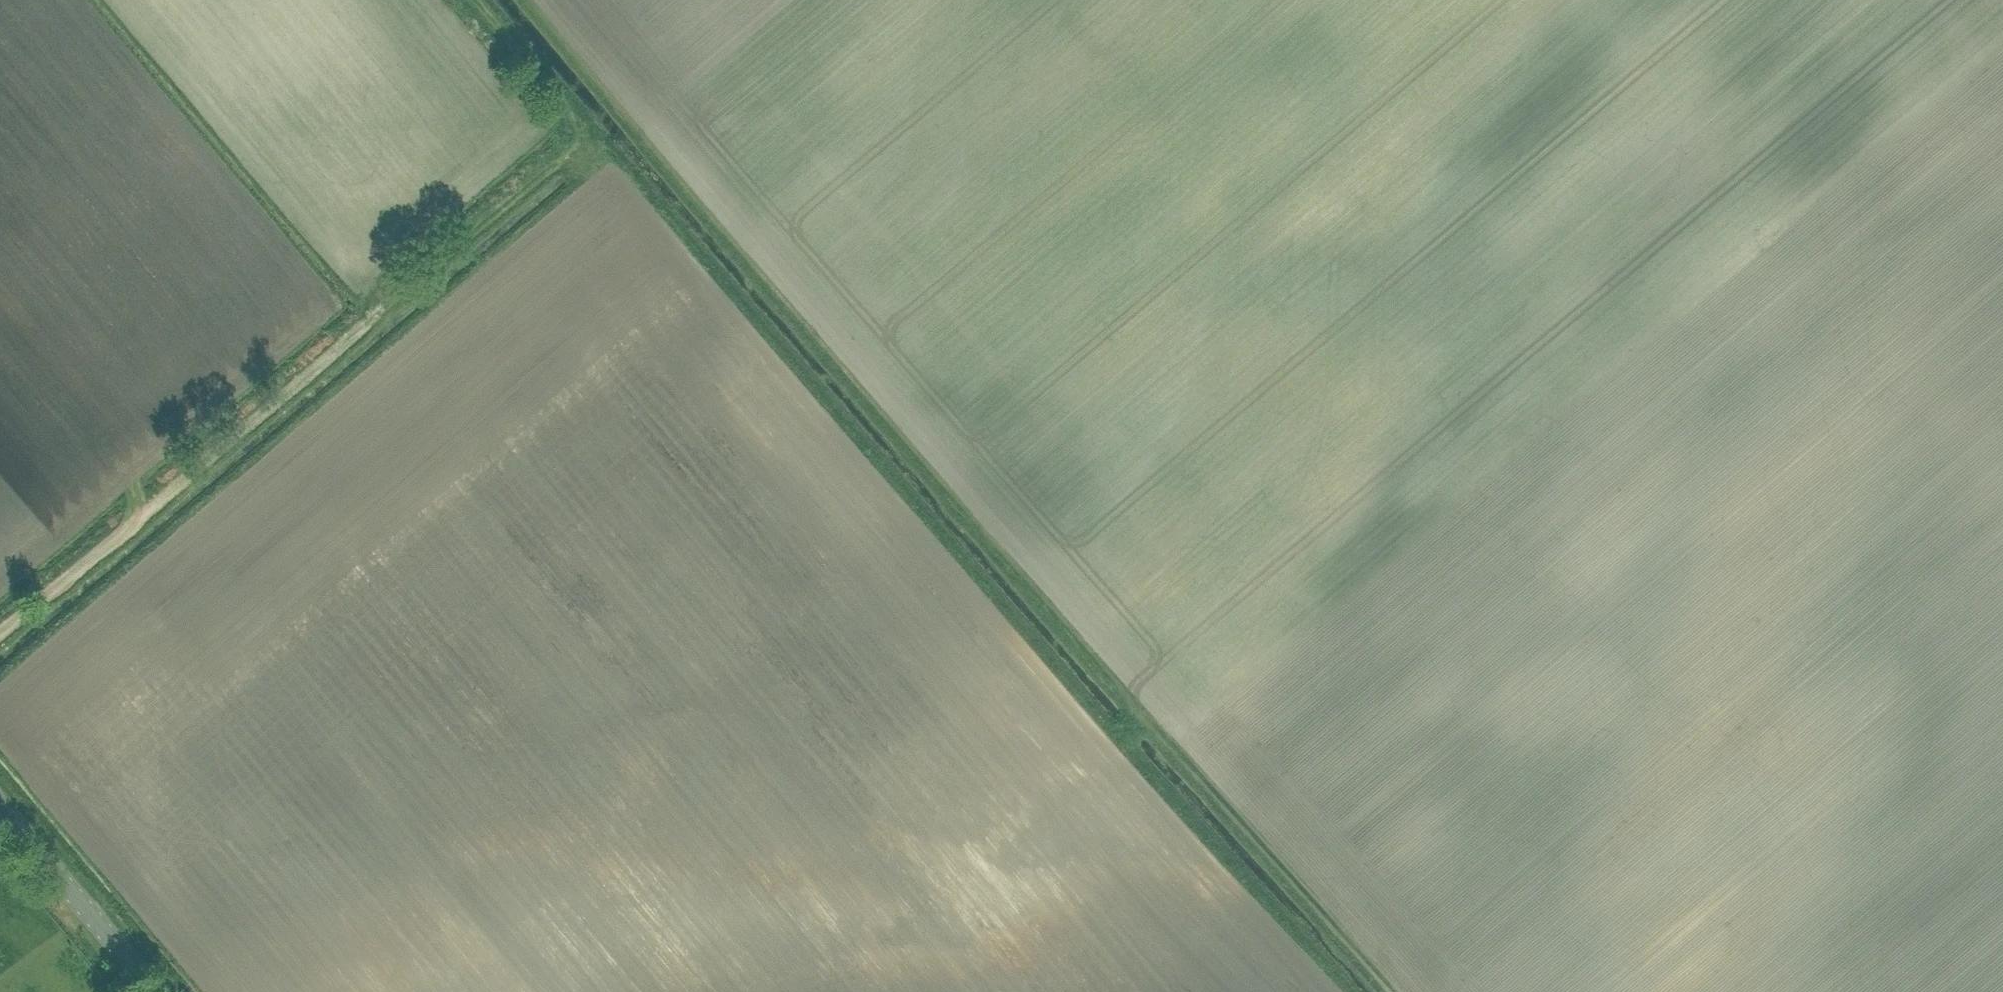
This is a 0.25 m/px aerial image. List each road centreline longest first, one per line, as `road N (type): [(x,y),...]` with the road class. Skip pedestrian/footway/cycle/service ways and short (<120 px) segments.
road 1 (track): [(0,628),(584,129)]
road 2 (tertiary): [(157,991),(0,807)]
road 3 (track): [(594,122),(475,0)]

